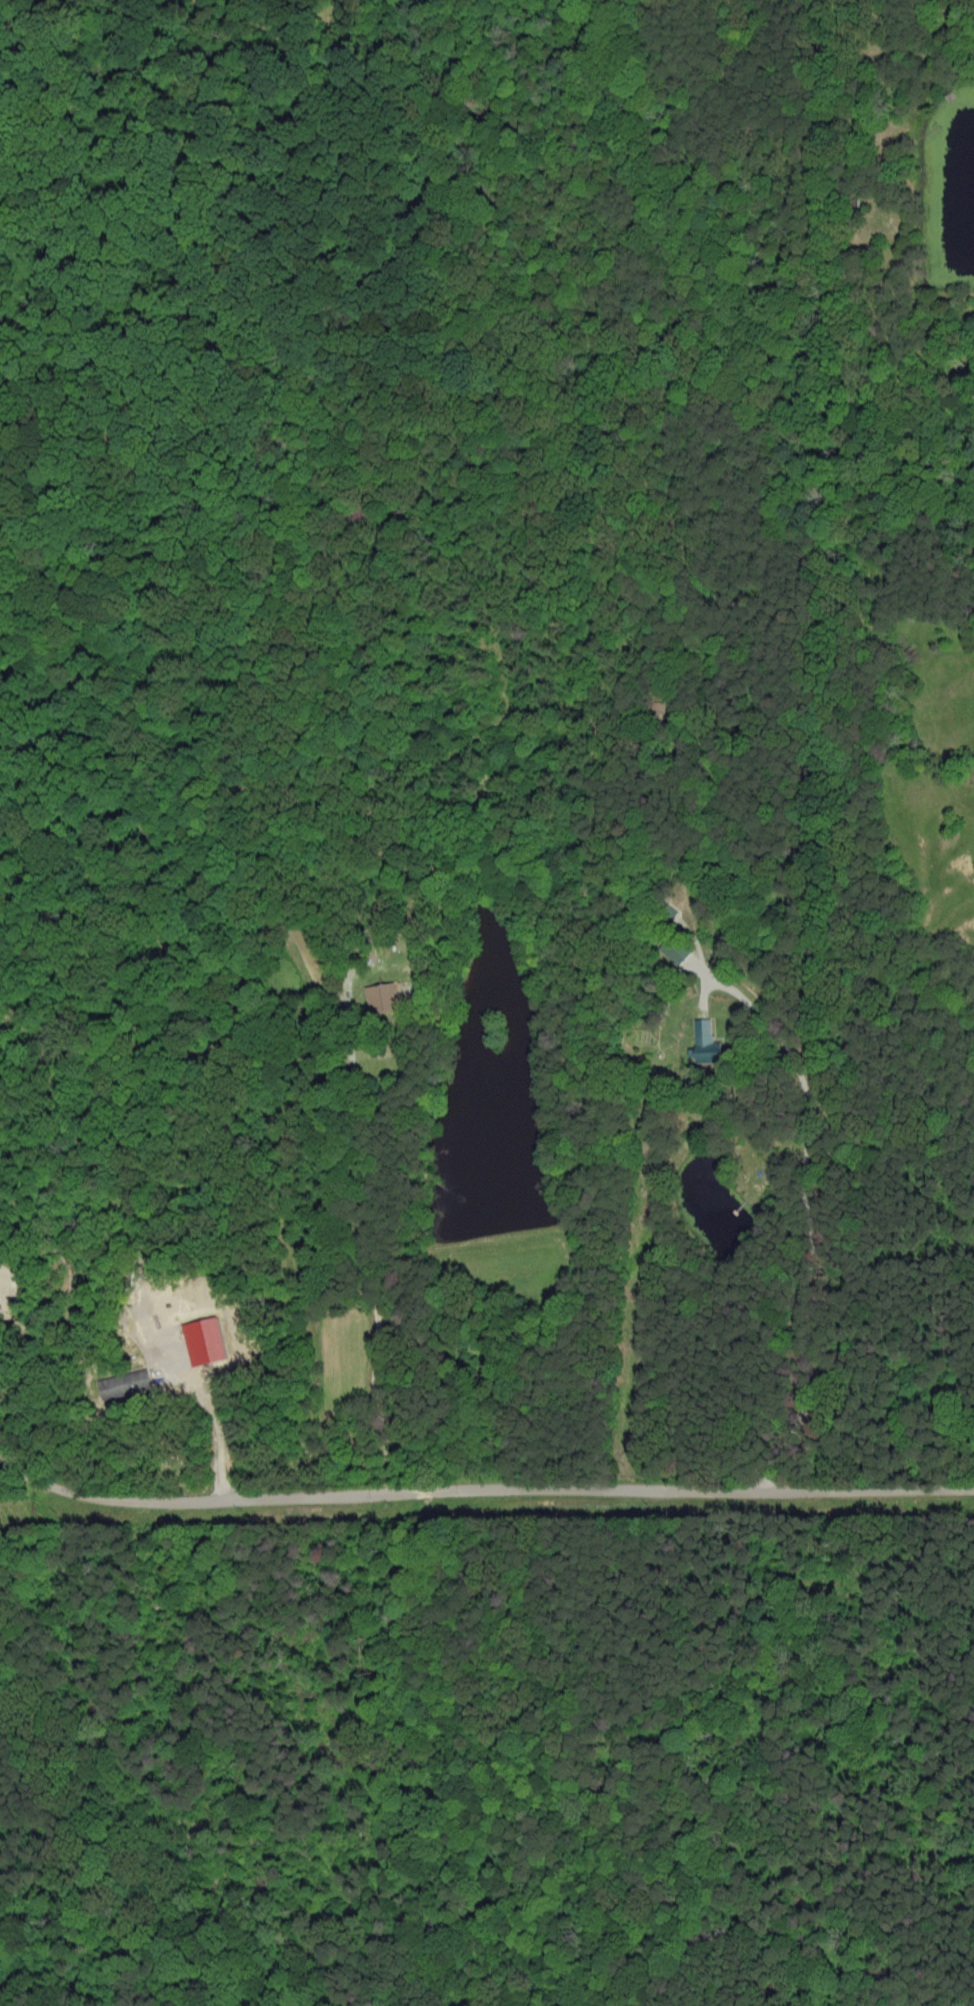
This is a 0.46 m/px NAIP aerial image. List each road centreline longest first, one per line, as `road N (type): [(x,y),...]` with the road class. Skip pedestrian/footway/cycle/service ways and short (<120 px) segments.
road 1 (residential): [(0,1510),(603,1492),(973,1496)]

